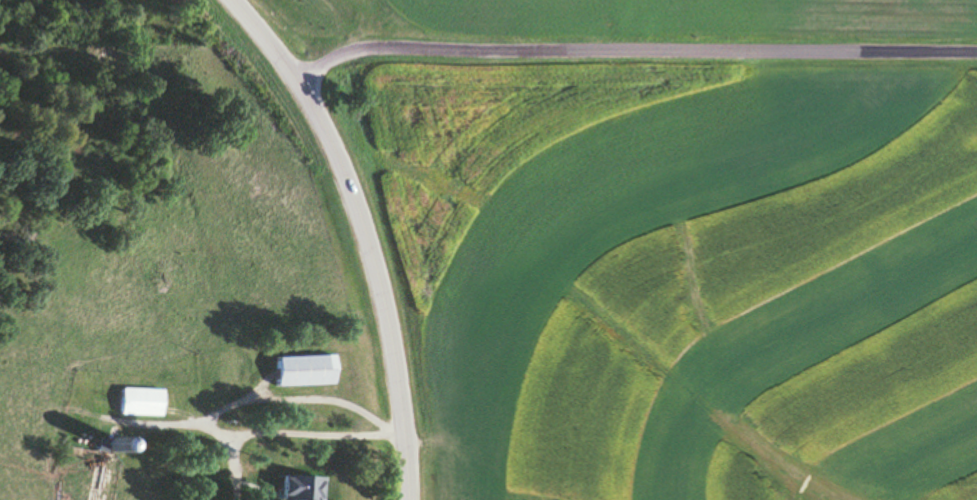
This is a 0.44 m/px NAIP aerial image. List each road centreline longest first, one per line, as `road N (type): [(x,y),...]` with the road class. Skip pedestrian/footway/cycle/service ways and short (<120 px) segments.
road 1 (residential): [(976,58),(407,50),(352,53),(292,82)]
road 2 (secondary): [(404,499),(395,373),(361,234),(292,82),(227,0)]

